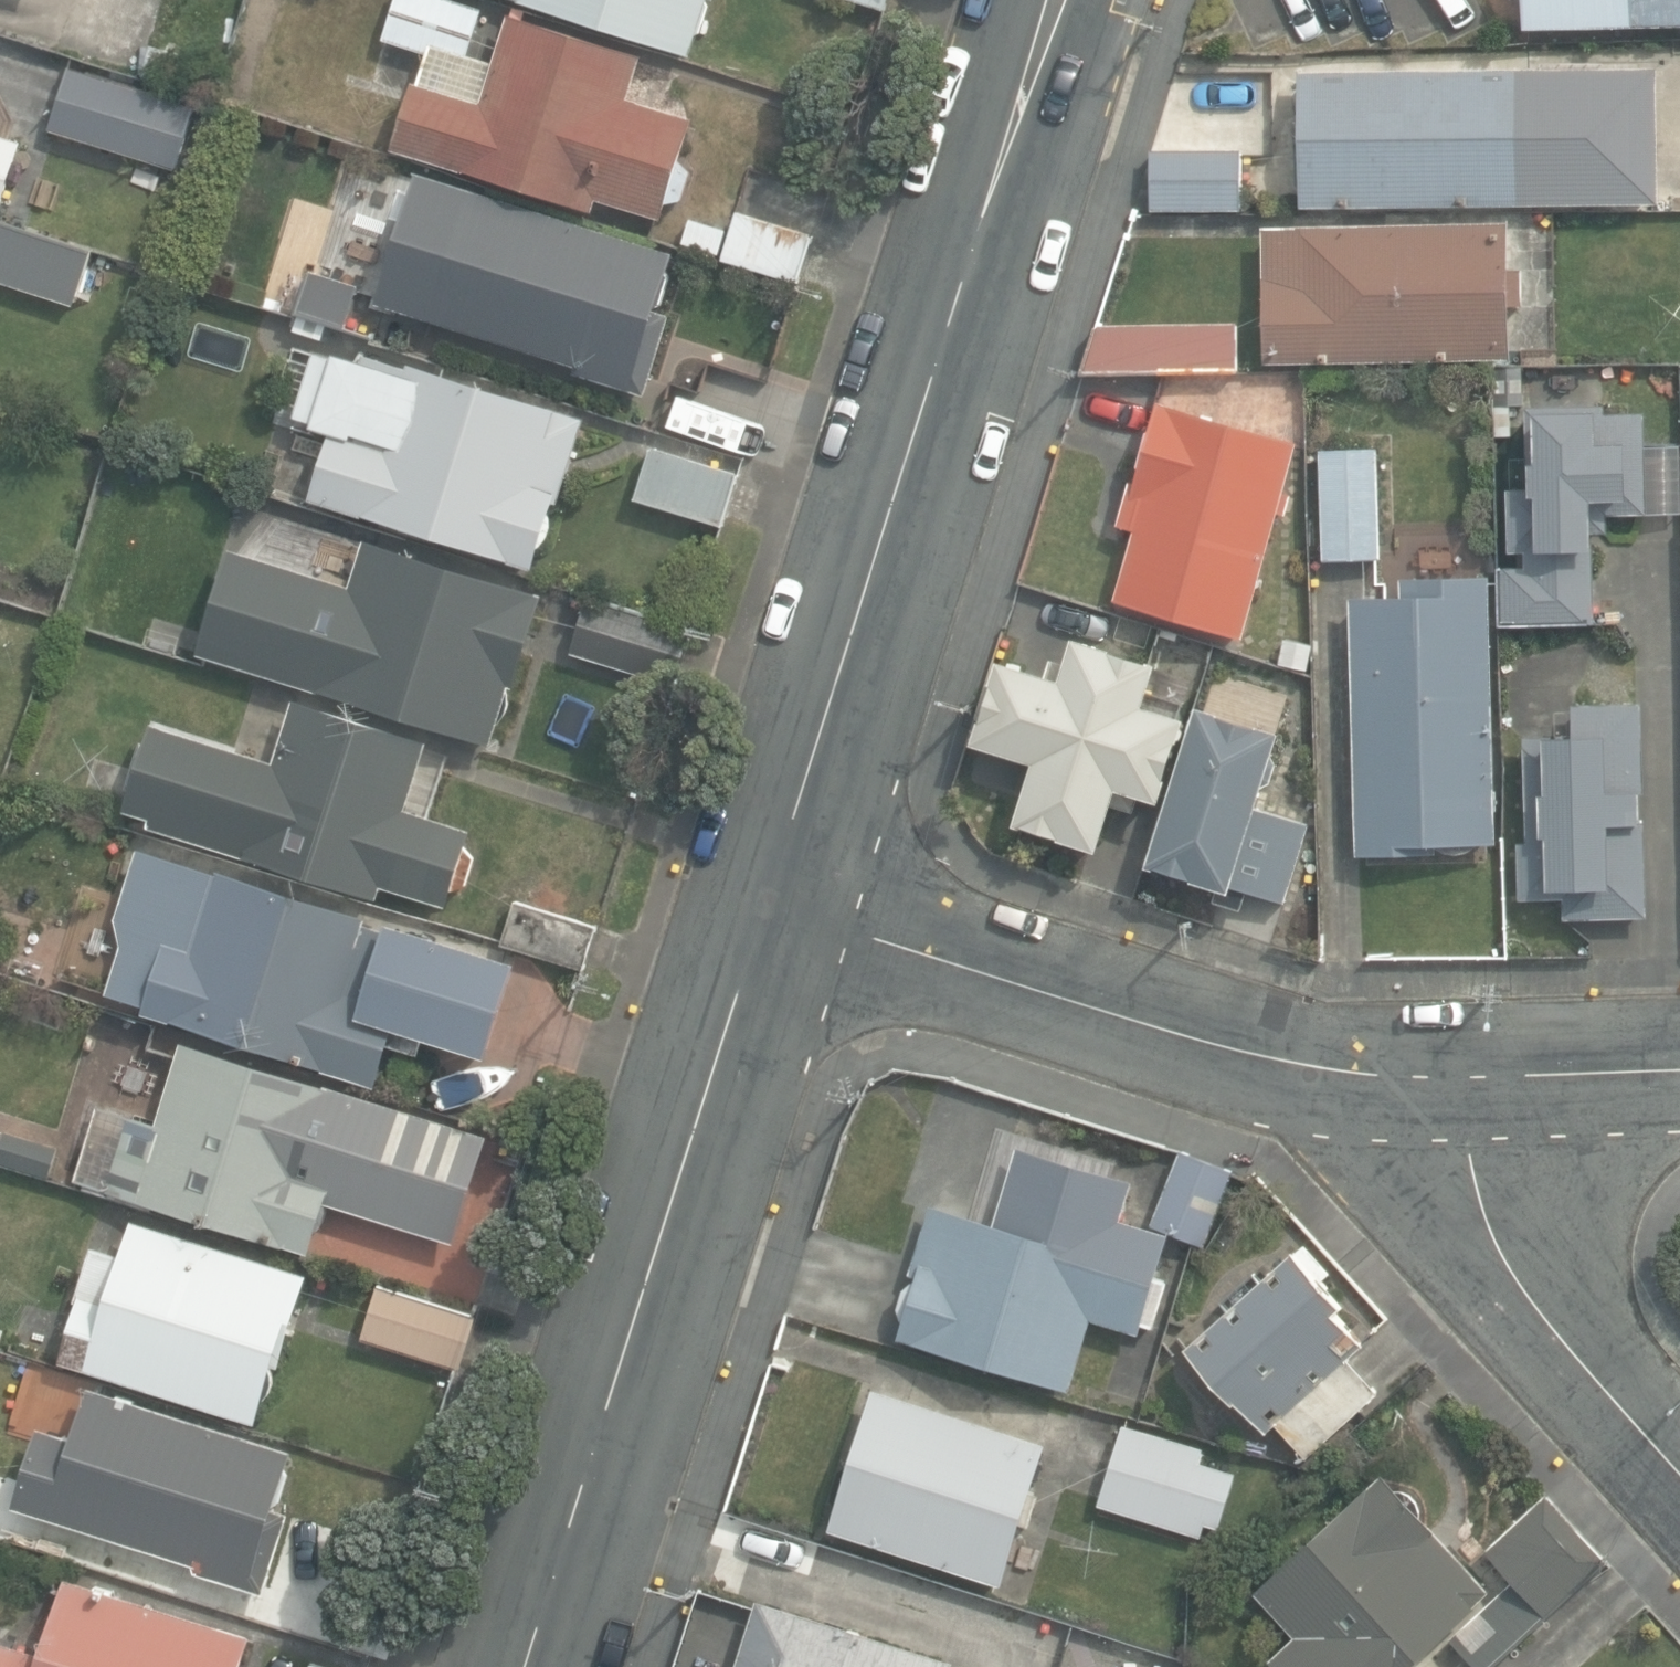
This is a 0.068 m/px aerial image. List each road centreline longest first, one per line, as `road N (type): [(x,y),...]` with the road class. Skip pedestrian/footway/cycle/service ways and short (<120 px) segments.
road 1 (residential): [(771,906),(1056,0)]
road 2 (residential): [(526,1666),(771,906)]
road 3 (residential): [(1461,1084),(1326,1071),(1207,1044),(771,906)]
road 4 (residential): [(1461,1084),(1467,1189),(1490,1246),(1528,1304),(1679,1471)]
road 5 (residential): [(1679,1077),(1461,1084)]

